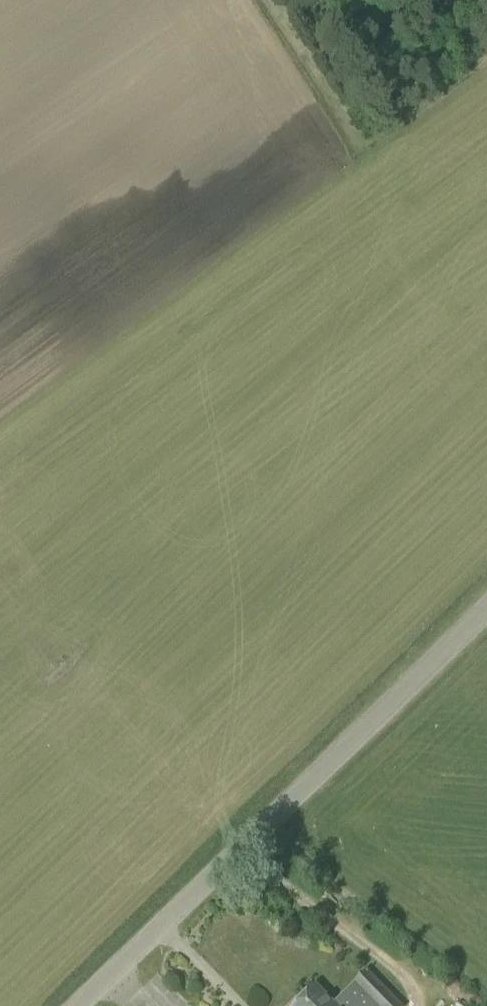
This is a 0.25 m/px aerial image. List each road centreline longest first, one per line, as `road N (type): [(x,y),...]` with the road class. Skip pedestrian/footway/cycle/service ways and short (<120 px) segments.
road 1 (unclassified): [(74,1005),(486,608)]

